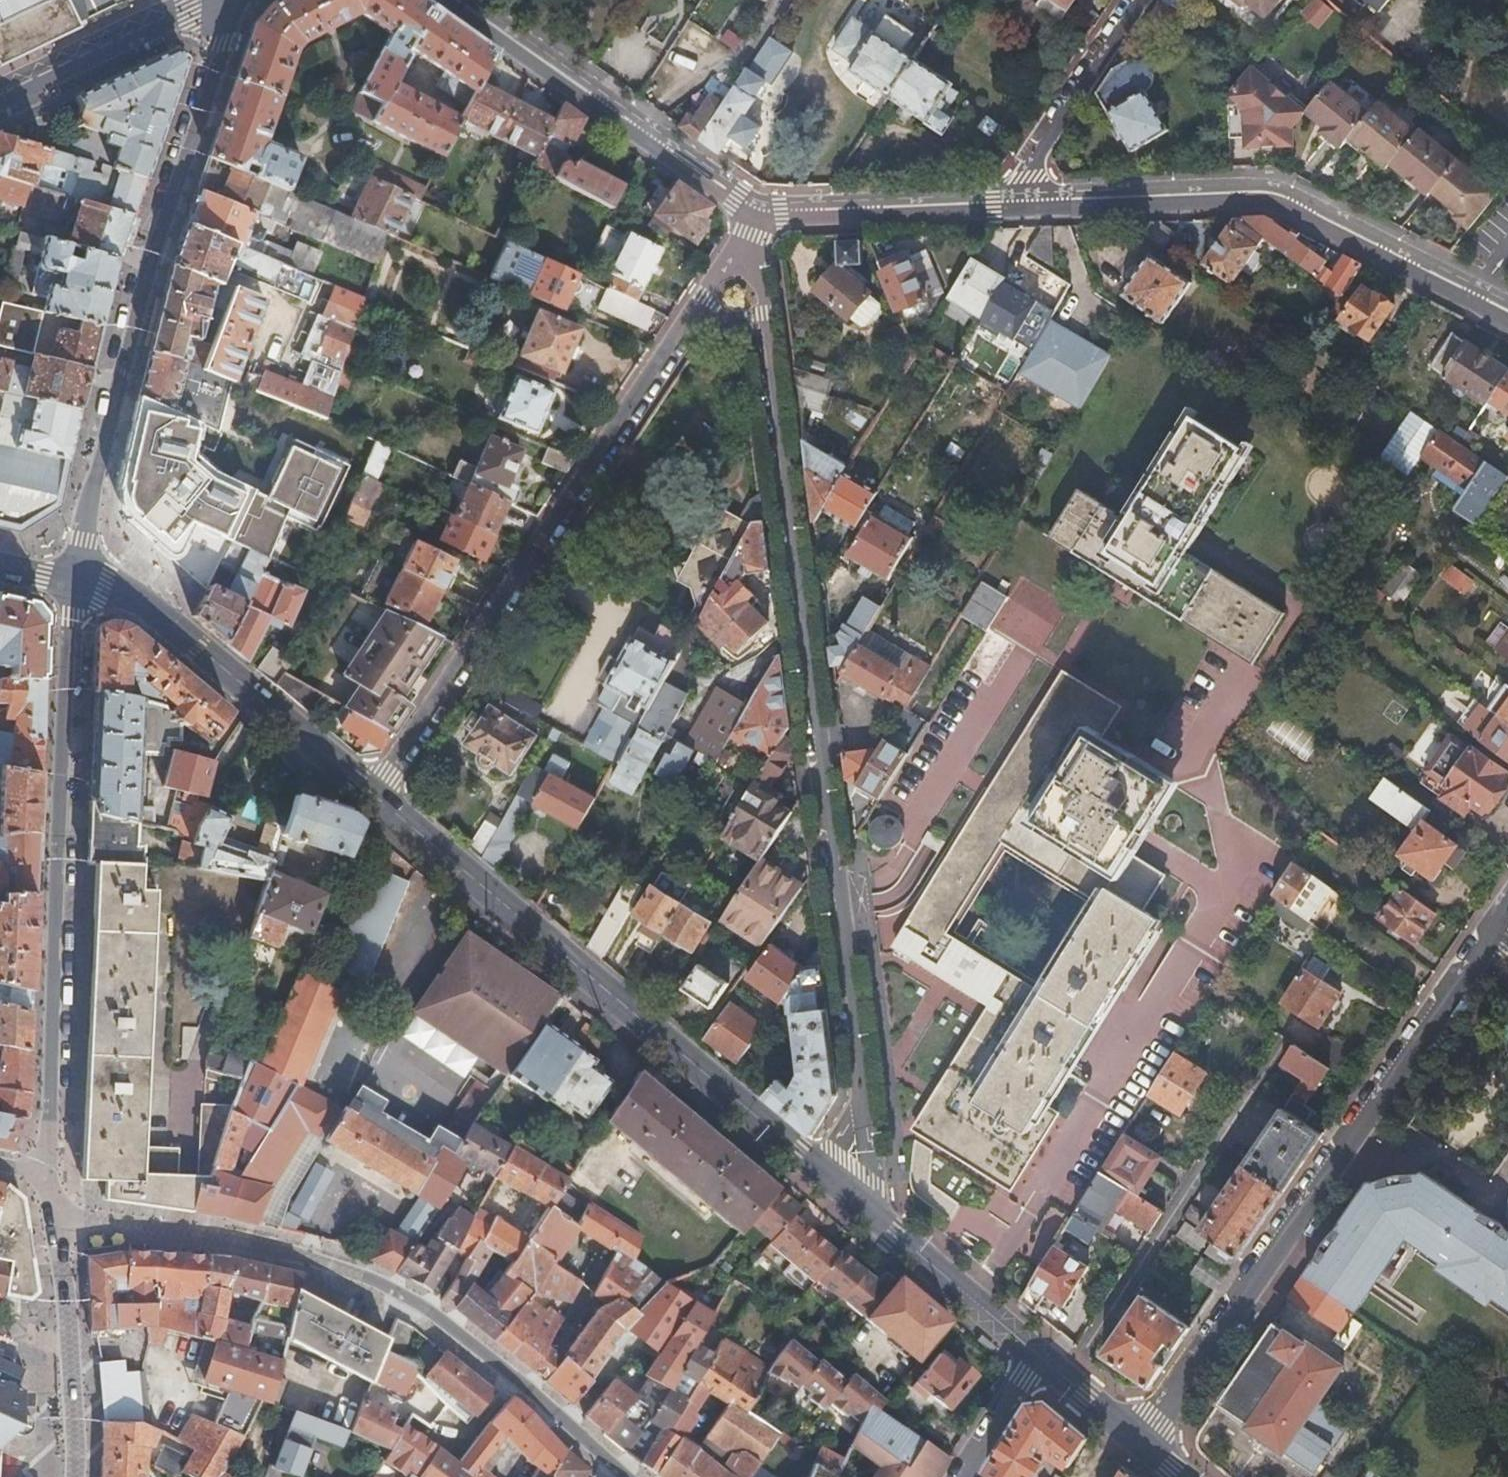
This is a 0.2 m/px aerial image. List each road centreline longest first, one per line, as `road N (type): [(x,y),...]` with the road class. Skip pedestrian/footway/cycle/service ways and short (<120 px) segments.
road 1 (residential): [(750,237),(863,1091)]
road 2 (residential): [(750,237),(704,295),(375,797)]
road 3 (residential): [(627,1476),(461,1334),(364,1276),(252,1242),(60,1216)]
road 4 (residential): [(1141,1442),(1372,1112),(1489,927)]
road 5 (tertiary): [(72,582),(148,275),(218,68),(214,0)]
road 6 (tertiary): [(46,1174),(72,582)]
road 7 (tertiary): [(819,1172),(375,797)]
road 8 (residential): [(1017,211),(1264,201),(1468,303)]
road 9 (residential): [(1285,1040),(1066,1380)]
road 10 (tertiary): [(375,797),(188,638),(128,597),(72,582)]
road 11 (residential): [(447,0),(753,216)]
road 12 (residential): [(753,216),(1017,211)]
road 13 (residential): [(1017,211),(1017,194),(1145,0)]
road 14 (tertiary): [(207,0),(0,101)]
road 15 (tertiary): [(1039,1357),(879,1222)]
road 16 (residential): [(1039,1357),(964,1476)]
road 17 (tertiary): [(71,1353),(60,1216)]
road 18 (residential): [(863,1091),(879,1222)]
road 19 (tertiary): [(76,1476),(71,1353)]

